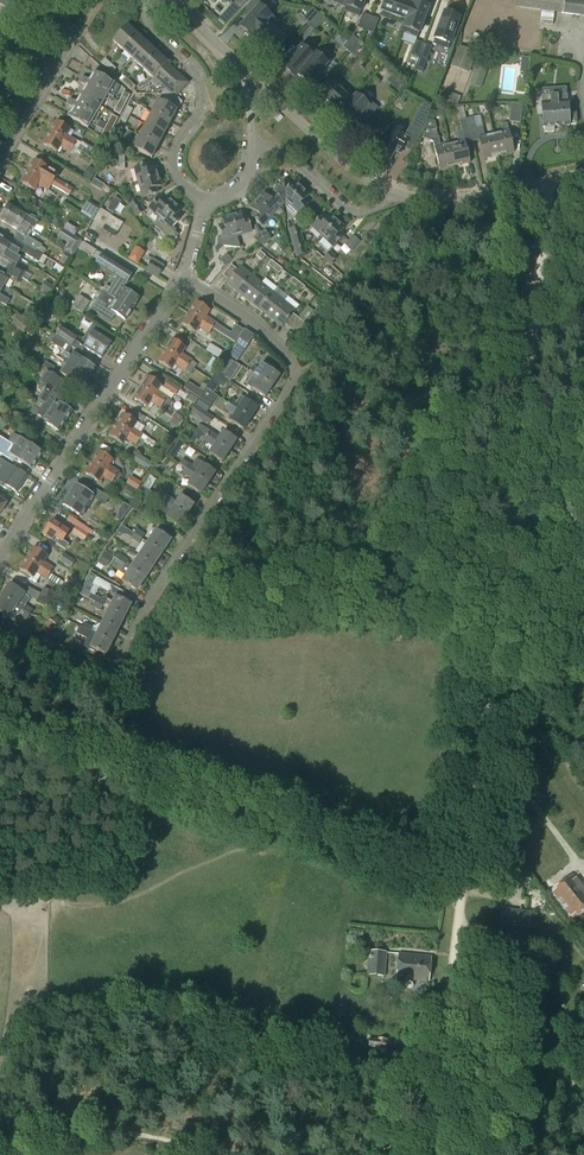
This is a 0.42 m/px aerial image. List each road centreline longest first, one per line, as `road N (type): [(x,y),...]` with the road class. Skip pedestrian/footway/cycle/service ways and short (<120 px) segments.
road 1 (residential): [(0,624),(116,676),(151,603),(295,385),(292,358),(184,278)]
road 2 (track): [(0,729),(349,845)]
road 3 (residential): [(0,556),(184,278)]
road 4 (residential): [(205,198),(186,188),(174,163),(202,104),(202,84),(154,32),(147,0)]
road 5 (residential): [(388,190),(444,199),(583,174)]
road 6 (residential): [(0,162),(95,0)]
road 7 (residential): [(388,190),(377,206),(349,210),(280,148),(250,145)]
road 8 (residential): [(258,82),(351,169),(388,190)]
road 9 (track): [(461,918),(400,865),(349,845)]

